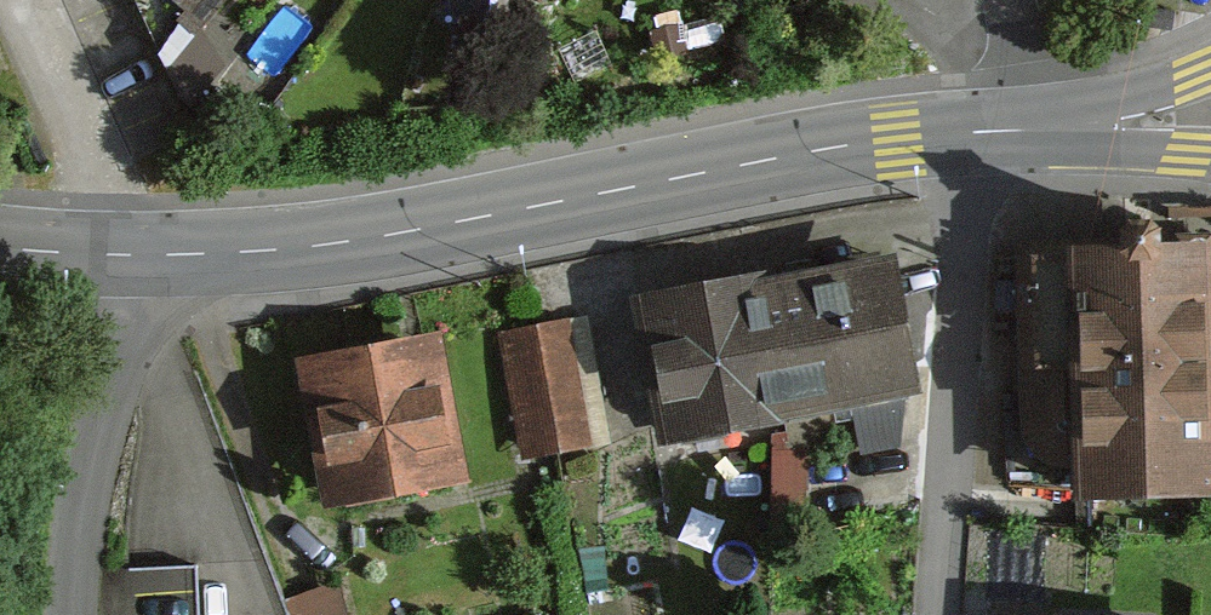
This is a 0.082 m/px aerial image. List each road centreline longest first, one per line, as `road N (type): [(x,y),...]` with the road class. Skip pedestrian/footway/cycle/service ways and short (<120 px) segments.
road 1 (residential): [(973,132),(824,149),(343,243),(126,256)]
road 2 (residential): [(973,132),(938,614)]
road 3 (residential): [(126,256),(86,483),(75,614)]
road 4 (residential): [(1210,69),(1055,128)]
road 5 (residential): [(1055,128),(1115,146),(1210,153)]
road 6 (residential): [(126,256),(0,248)]

